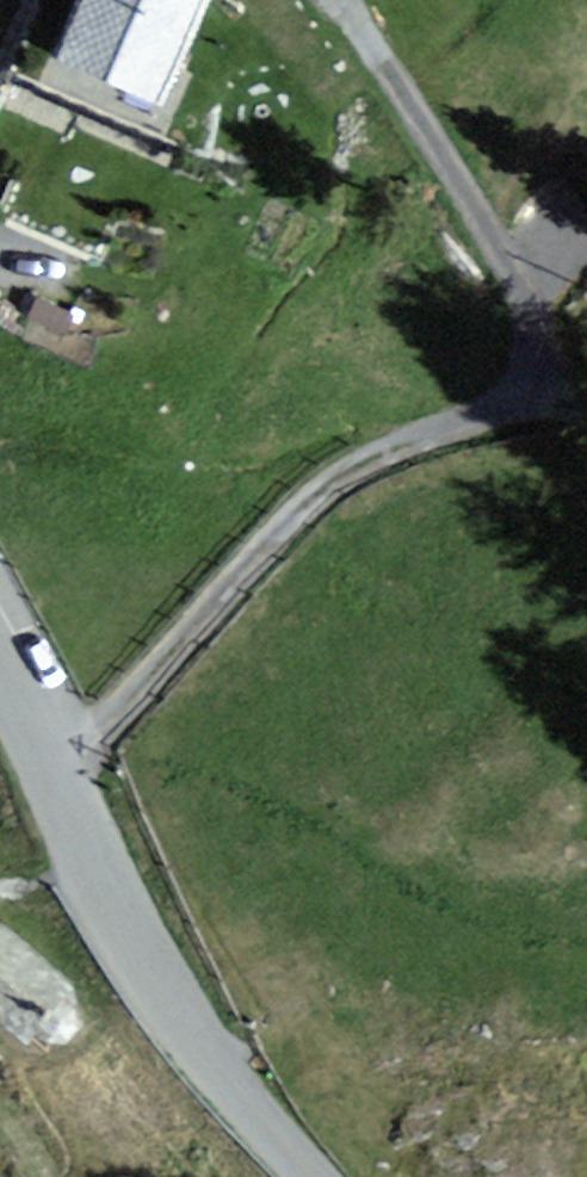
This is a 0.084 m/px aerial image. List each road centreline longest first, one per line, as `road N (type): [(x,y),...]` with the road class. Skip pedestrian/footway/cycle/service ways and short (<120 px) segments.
road 1 (track): [(46,768),(189,615),(351,468),(508,421),(524,391)]
road 2 (unclassified): [(0,684),(103,871),(321,1176)]
road 3 (track): [(524,391),(539,363),(504,262),(330,0)]

